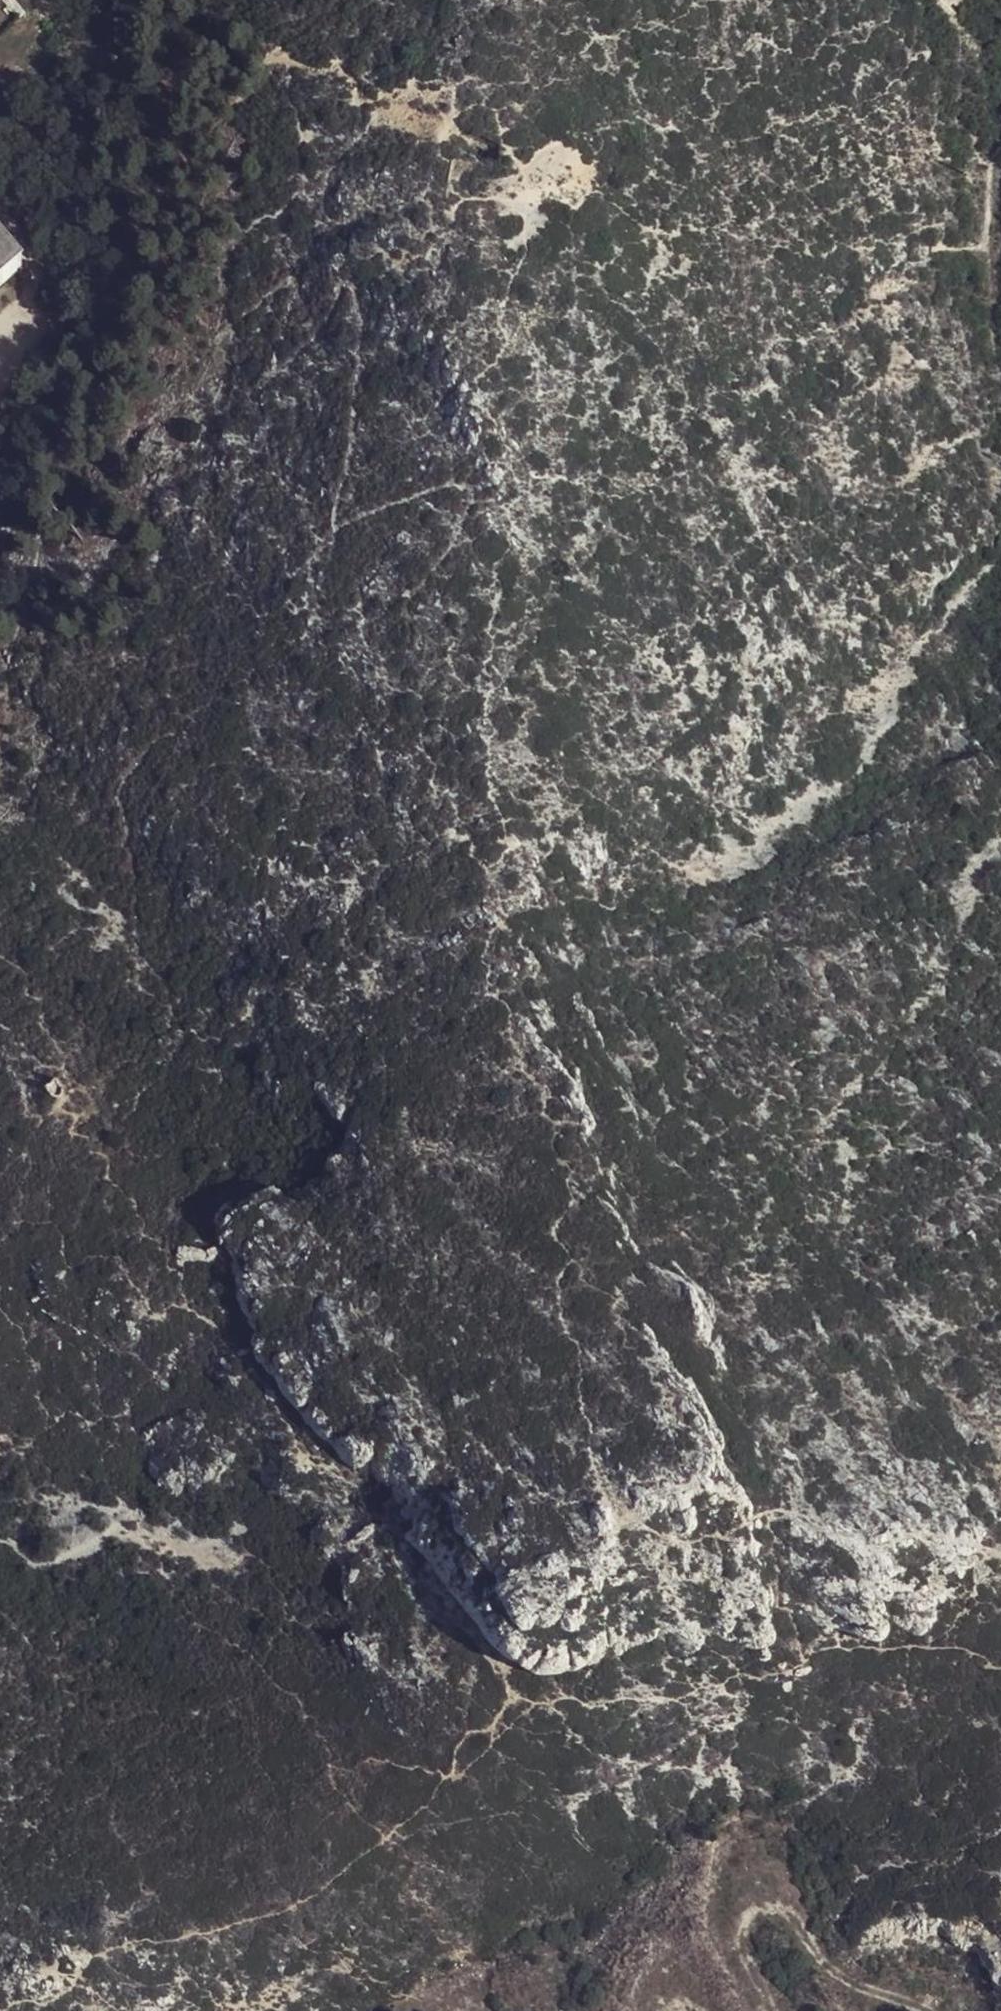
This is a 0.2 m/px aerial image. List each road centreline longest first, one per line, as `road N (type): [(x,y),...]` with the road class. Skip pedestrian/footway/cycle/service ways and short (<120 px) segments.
road 1 (track): [(902,2010),(835,1977),(788,1916),(750,1921),(739,1942),(767,2010)]

